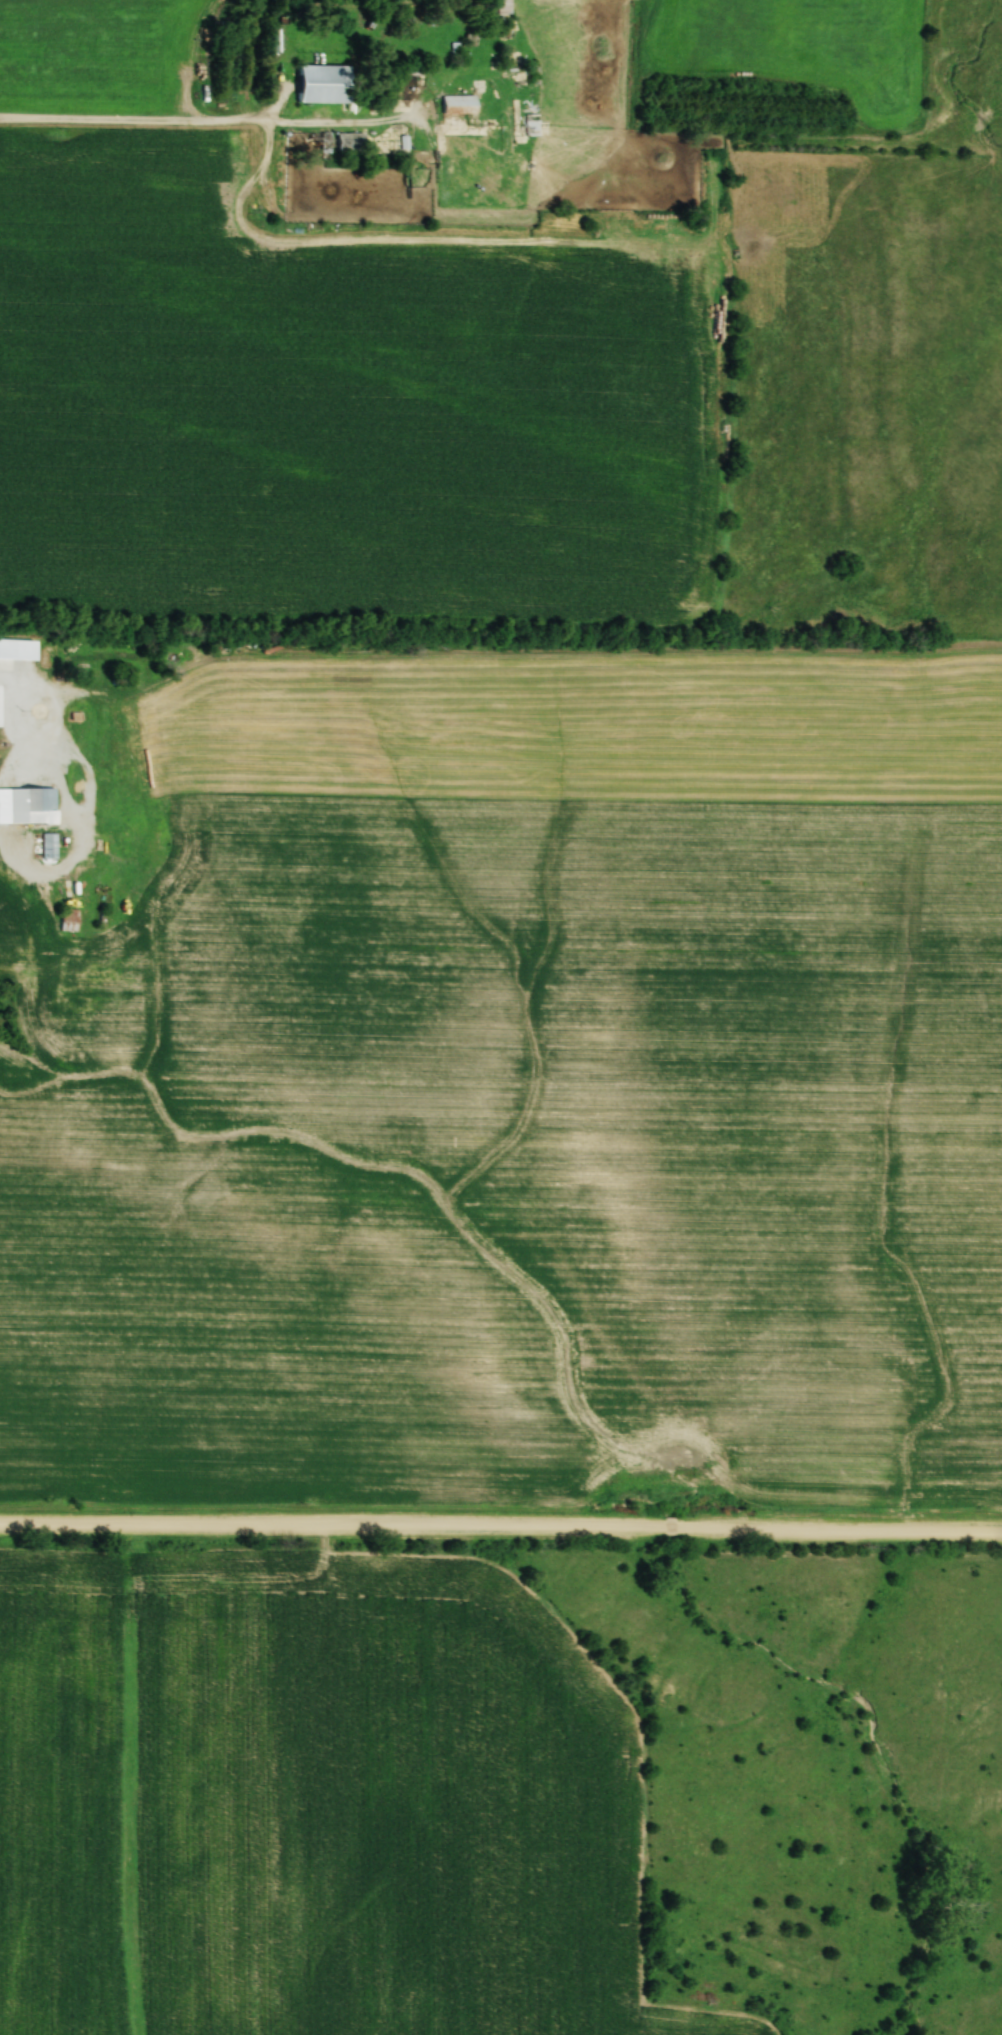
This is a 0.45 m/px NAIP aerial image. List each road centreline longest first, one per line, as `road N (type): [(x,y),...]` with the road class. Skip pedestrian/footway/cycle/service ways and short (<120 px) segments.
road 1 (residential): [(1001,1533),(0,1527)]

